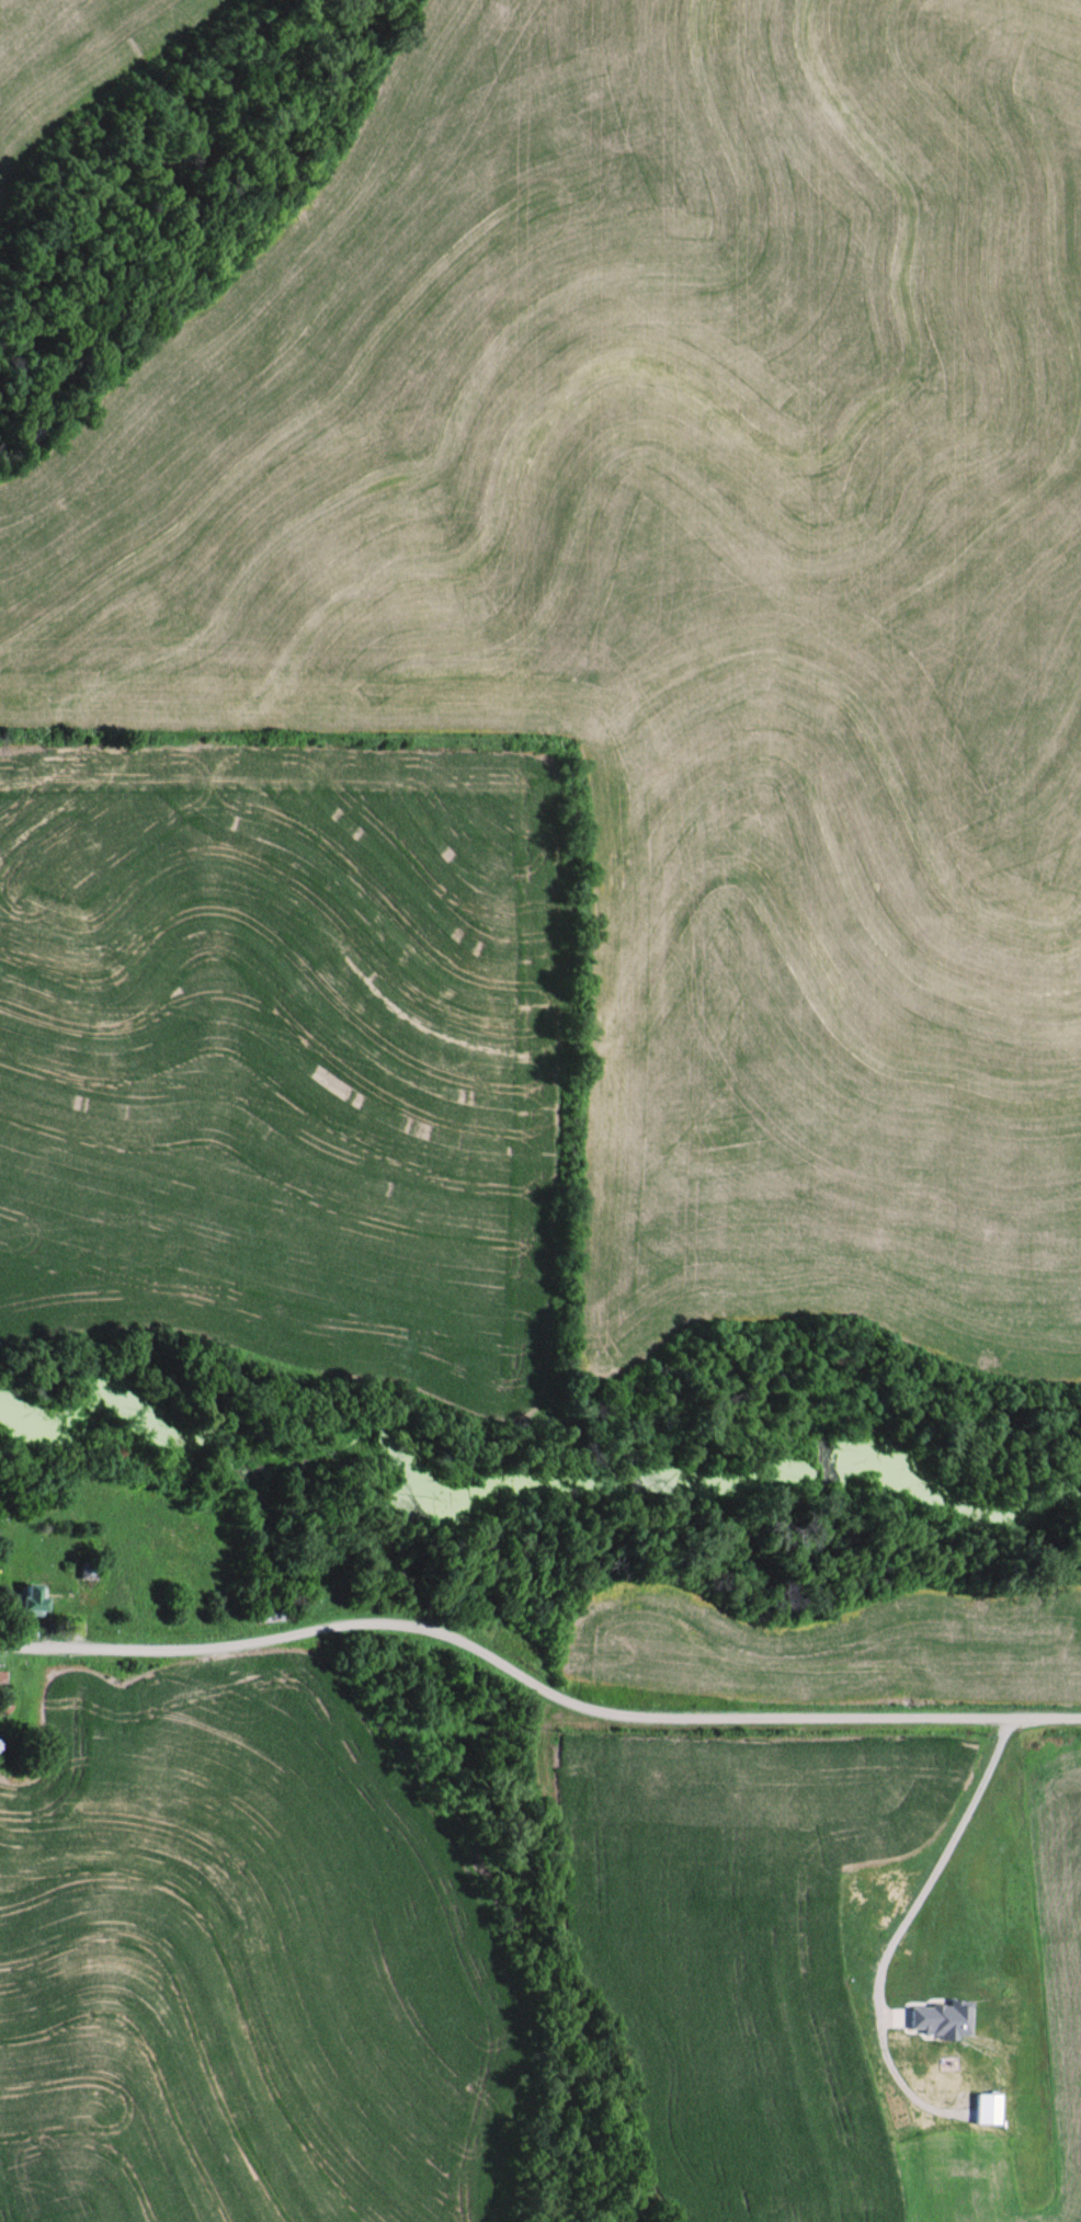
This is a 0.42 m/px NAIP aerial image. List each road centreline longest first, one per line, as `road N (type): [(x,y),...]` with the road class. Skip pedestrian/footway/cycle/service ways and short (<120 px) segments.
road 1 (residential): [(1080,1716),(629,1713),(589,1706),(412,1622),(361,1618),(235,1641),(0,1640)]

